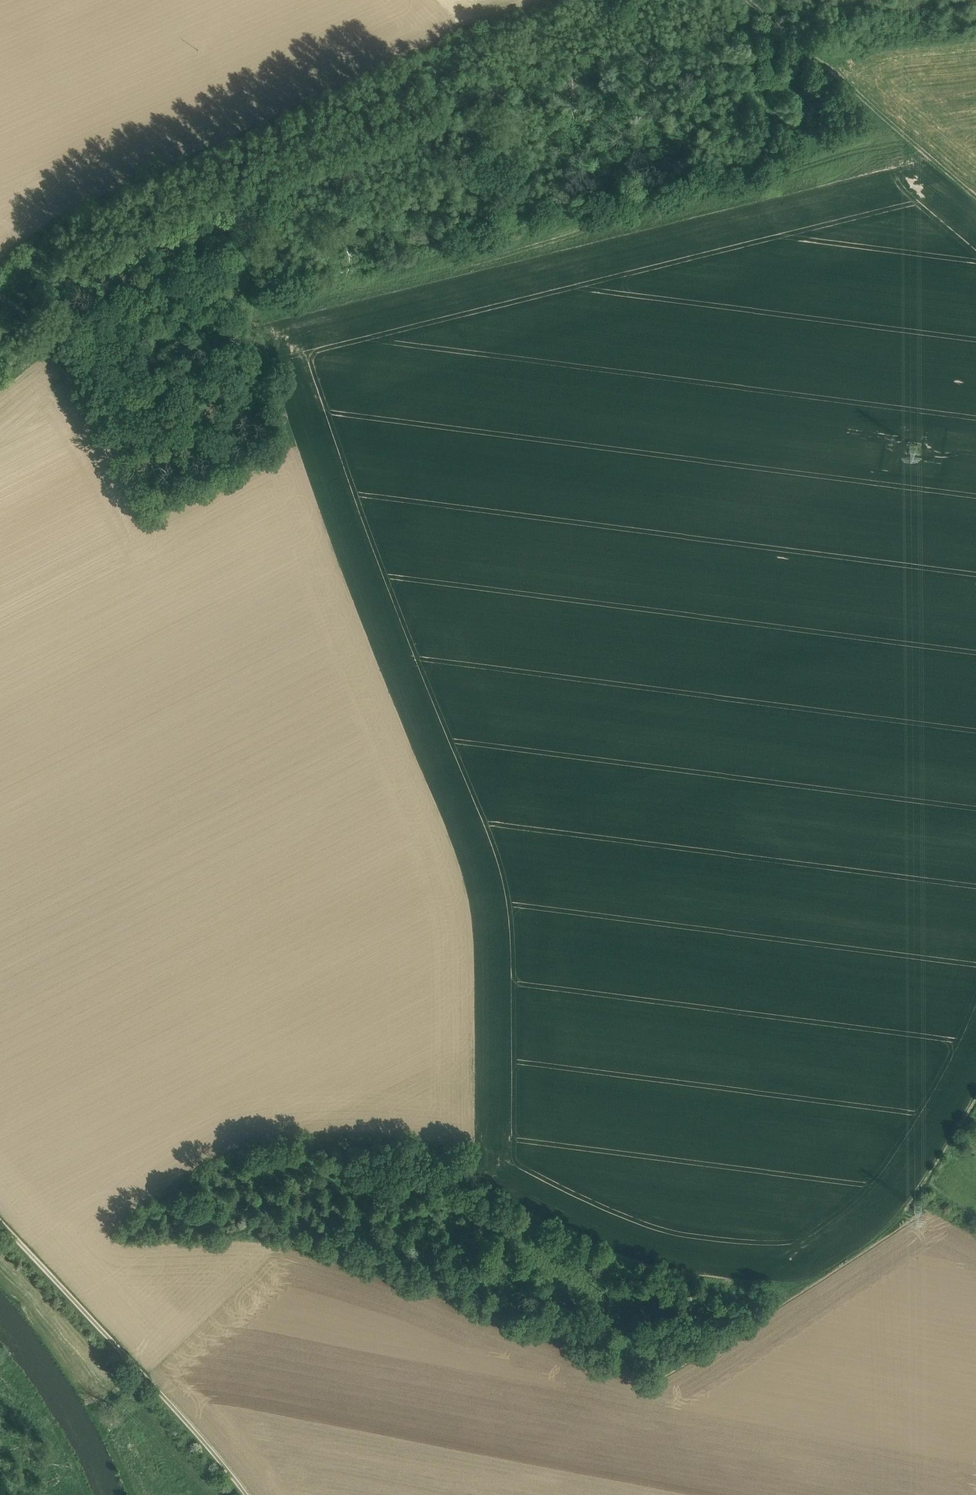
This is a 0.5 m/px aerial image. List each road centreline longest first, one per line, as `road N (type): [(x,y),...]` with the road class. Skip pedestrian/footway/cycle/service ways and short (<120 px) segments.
road 1 (track): [(0,1225),(243,1494)]
road 2 (track): [(975,194),(753,0)]

